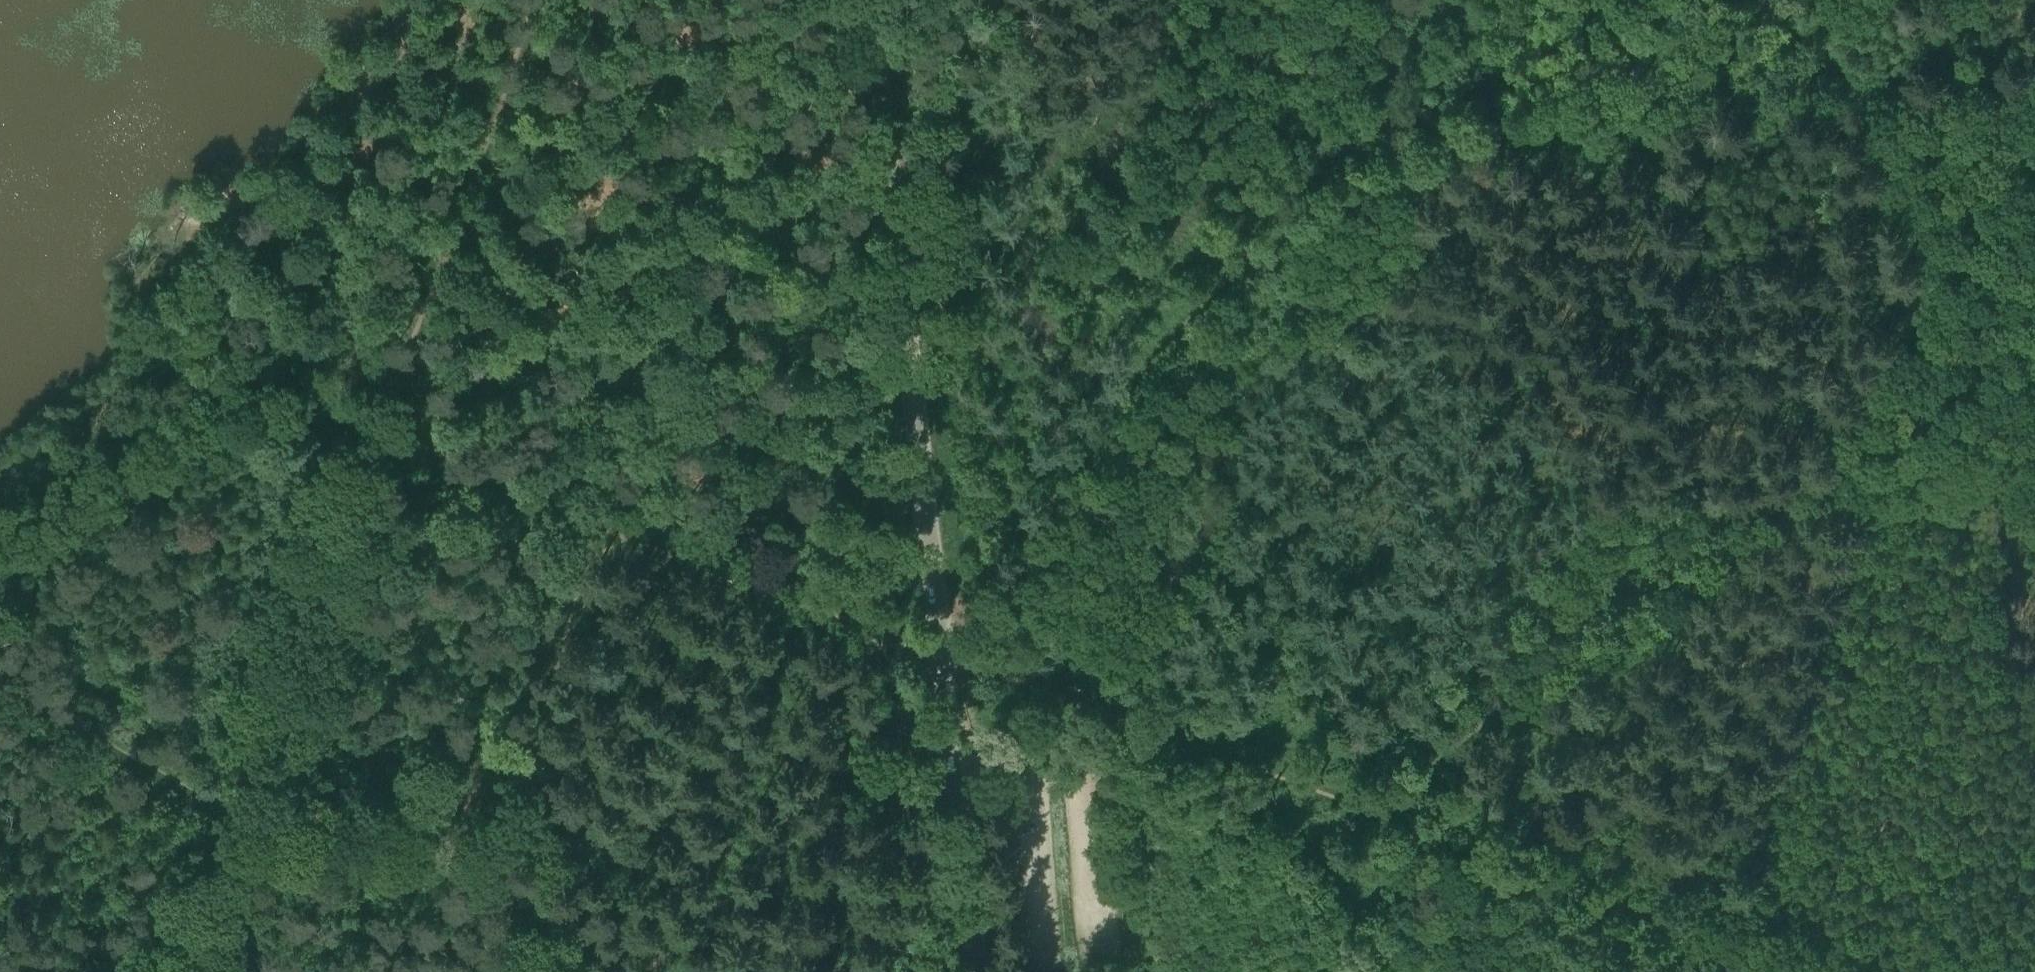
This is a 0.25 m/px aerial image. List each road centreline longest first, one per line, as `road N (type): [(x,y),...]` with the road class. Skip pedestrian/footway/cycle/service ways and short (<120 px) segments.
road 1 (track): [(2034,91),(1774,87),(1650,101),(1566,118),(1372,191),(1273,250),(1193,312),(1114,411),(1042,524),(936,640)]
road 2 (unclassified): [(976,971),(870,0)]
road 3 (track): [(936,640),(1074,700),(1793,971)]
road 4 (track): [(936,640),(814,613),(375,432)]

